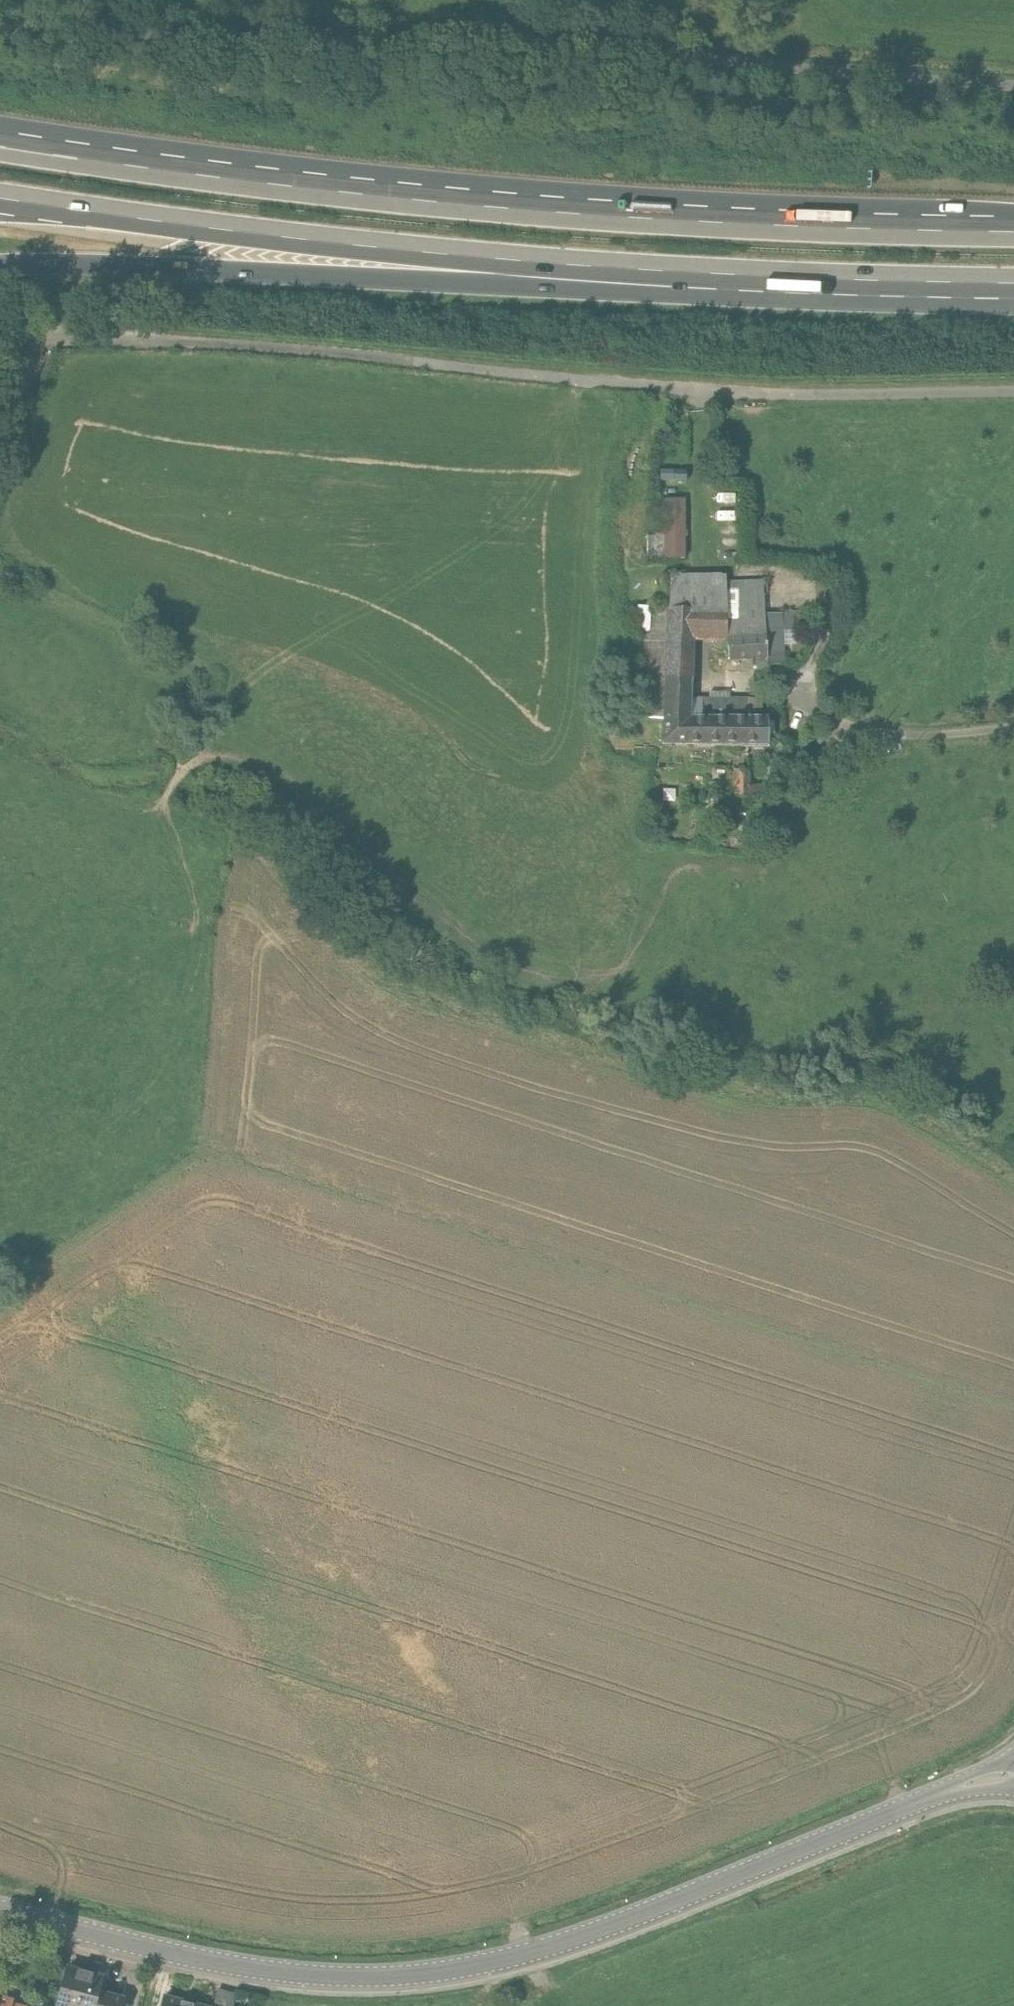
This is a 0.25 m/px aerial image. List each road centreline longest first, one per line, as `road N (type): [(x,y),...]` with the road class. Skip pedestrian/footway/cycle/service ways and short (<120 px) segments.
road 1 (tertiary): [(0,1910),(247,1969),(387,1977),(446,1971),(571,1941),(966,1785),(1013,1774)]
road 2 (motorway): [(1013,225),(583,208),(0,140)]
road 3 (track): [(1013,87),(792,72),(530,38),(0,34)]
road 4 (motorway): [(0,196),(513,260)]
road 5 (motorway): [(0,265),(513,260)]
road 6 (motorway): [(513,260),(1013,282)]

